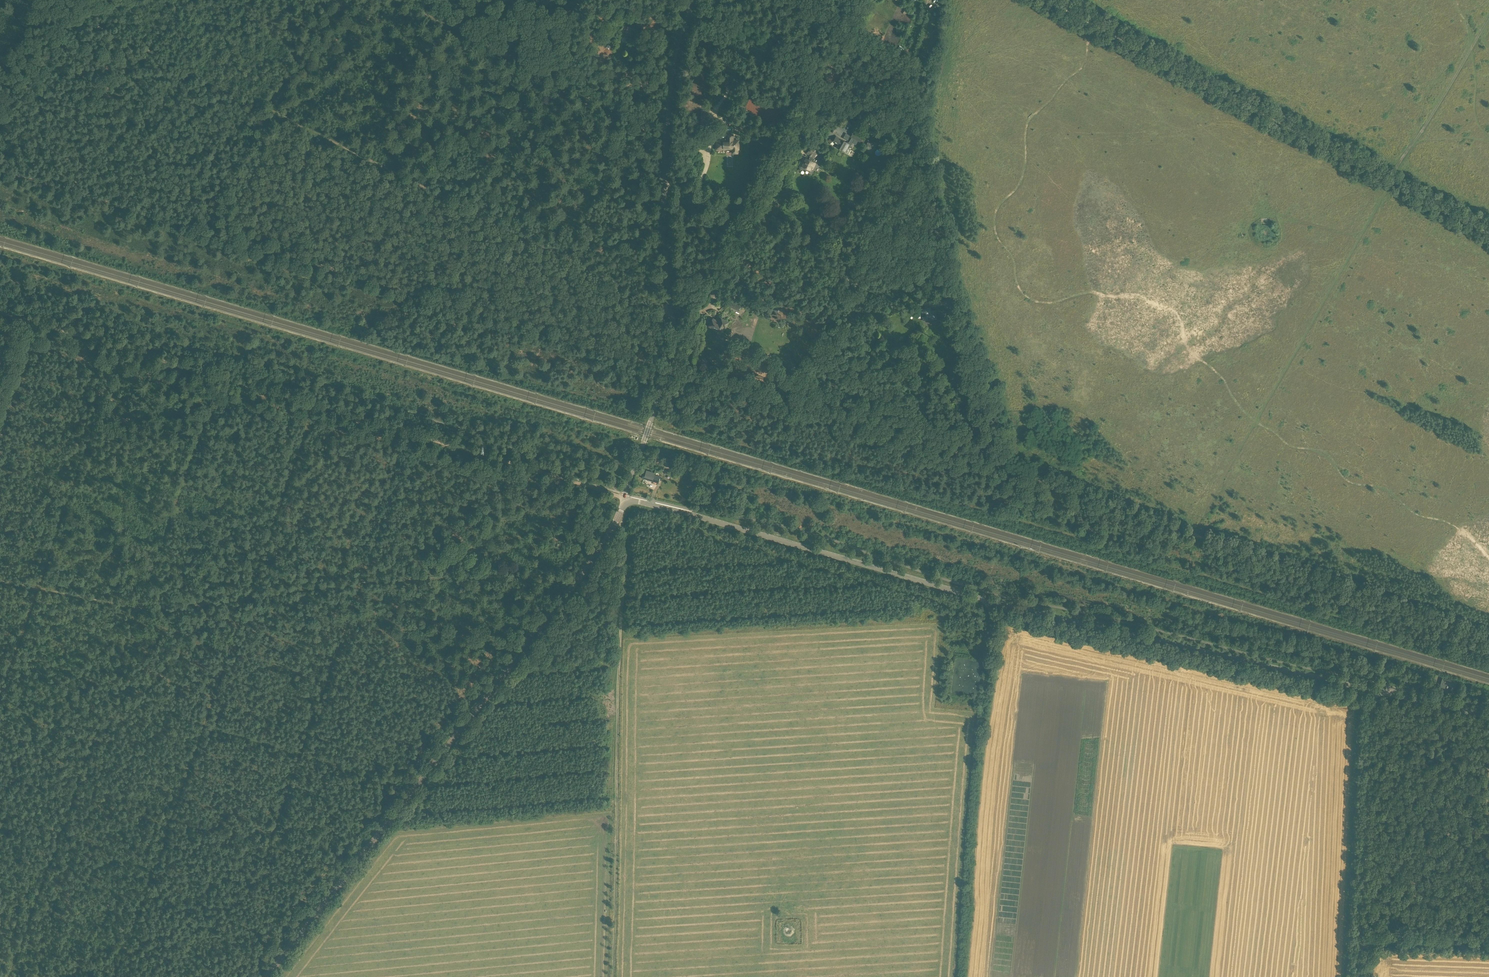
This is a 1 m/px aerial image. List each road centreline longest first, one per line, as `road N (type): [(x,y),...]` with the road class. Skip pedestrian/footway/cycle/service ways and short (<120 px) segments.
road 1 (secondary): [(1488,717),(1031,612),(628,503)]
road 2 (track): [(667,370),(0,170)]
road 3 (track): [(0,312),(616,495)]
road 4 (secondary): [(267,976),(587,568),(628,503)]
road 5 (track): [(314,405),(125,950)]
road 6 (unclassified): [(628,503),(674,347),(664,171),(675,61),(694,0)]
road 7 (track): [(125,950),(201,926),(263,868),(360,583)]
road 8 (track): [(619,514),(613,976)]
road 9 (track): [(1488,231),(1099,25)]
road 10 (track): [(670,308),(276,113)]
road 11 (track): [(217,376),(75,787)]
road 12 (track): [(674,347),(862,0)]
road 13 (track): [(120,348),(0,692)]
road 14 (track): [(0,581),(162,609),(360,583)]
road 15 (track): [(1414,141),(1255,421)]
road 16 (track): [(398,0),(667,133)]
road 17 (track): [(1362,939),(1376,691)]
road 18 (track): [(68,12),(276,113)]
road 19 (track): [(524,0),(419,185)]
road 20 (track): [(360,583),(557,576)]
road 21 (track): [(0,760),(169,818)]
road 22 (track): [(360,583),(412,434)]
road 23 (track): [(1488,17),(1414,141)]
road 24 (track): [(1255,421),(1192,534)]
road 25 (track): [(1488,940),(1362,939)]
road 26 (track): [(276,113),(331,0)]

